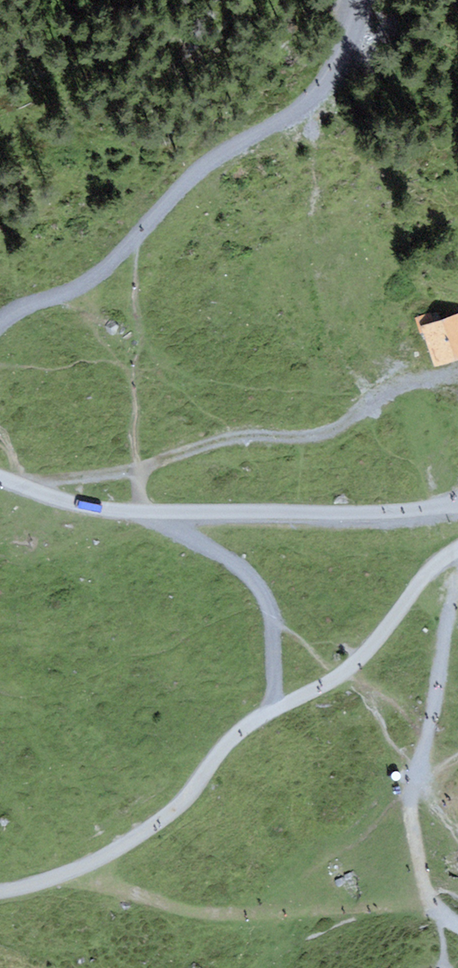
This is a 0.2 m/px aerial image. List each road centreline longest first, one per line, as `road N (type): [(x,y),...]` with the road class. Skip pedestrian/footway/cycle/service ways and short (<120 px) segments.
road 1 (track): [(457,378),(384,395),(321,441),(243,437),(140,469),(152,527),(234,569),(263,595),(273,629),(274,713)]
road 2 (track): [(362,0),(318,91),(185,185),(85,285),(0,323)]
road 3 (track): [(0,478),(73,505),(144,514),(457,508)]
road 4 (track): [(342,677),(249,728),(172,816),(142,839),(89,870),(0,897)]
road 5 (track): [(456,551),(342,677)]
road 6 (track): [(140,469),(9,482)]

